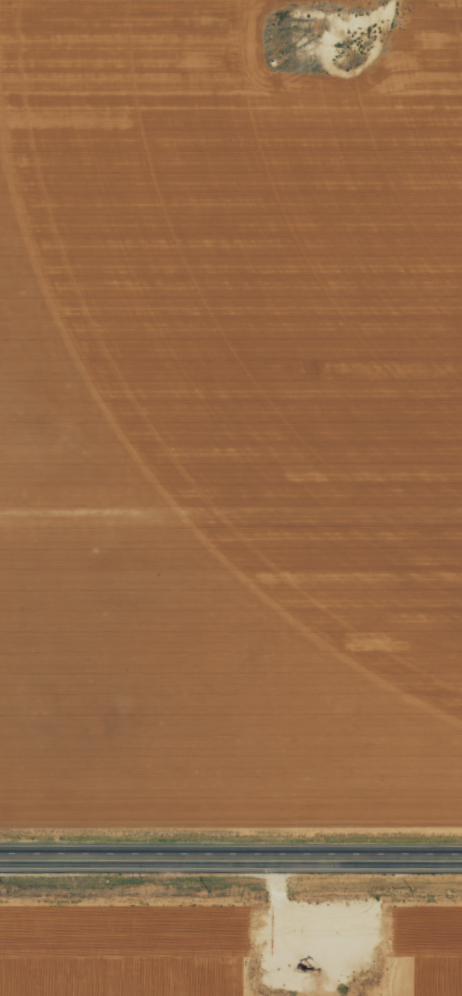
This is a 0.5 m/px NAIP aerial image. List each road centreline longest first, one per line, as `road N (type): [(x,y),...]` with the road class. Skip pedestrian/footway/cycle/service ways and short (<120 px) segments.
road 1 (primary): [(461,861),(0,860)]

